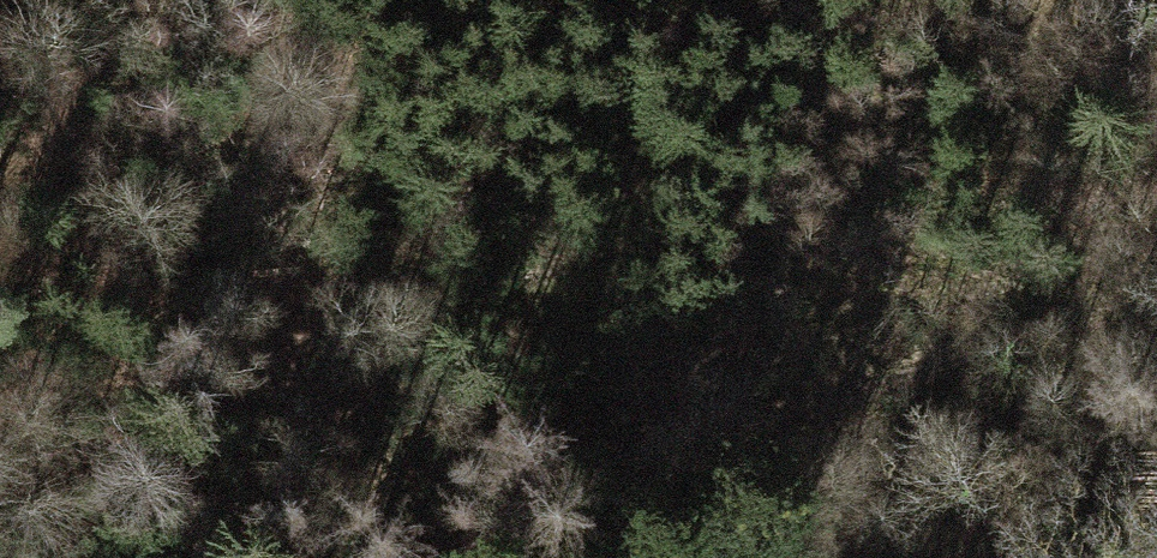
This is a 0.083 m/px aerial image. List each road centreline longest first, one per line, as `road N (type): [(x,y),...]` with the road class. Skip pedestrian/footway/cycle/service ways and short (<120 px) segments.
road 1 (track): [(1145,34),(1008,275),(512,467),(453,557)]
road 2 (track): [(2,0),(106,245)]

